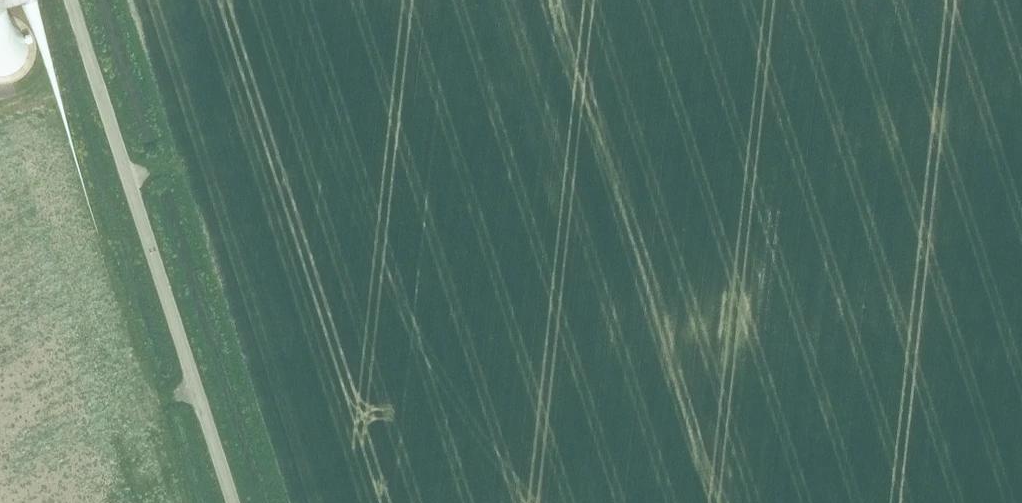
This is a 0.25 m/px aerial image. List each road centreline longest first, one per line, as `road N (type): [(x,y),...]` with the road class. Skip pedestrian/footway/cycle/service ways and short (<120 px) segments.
road 1 (unclassified): [(232,502),(70,0)]

